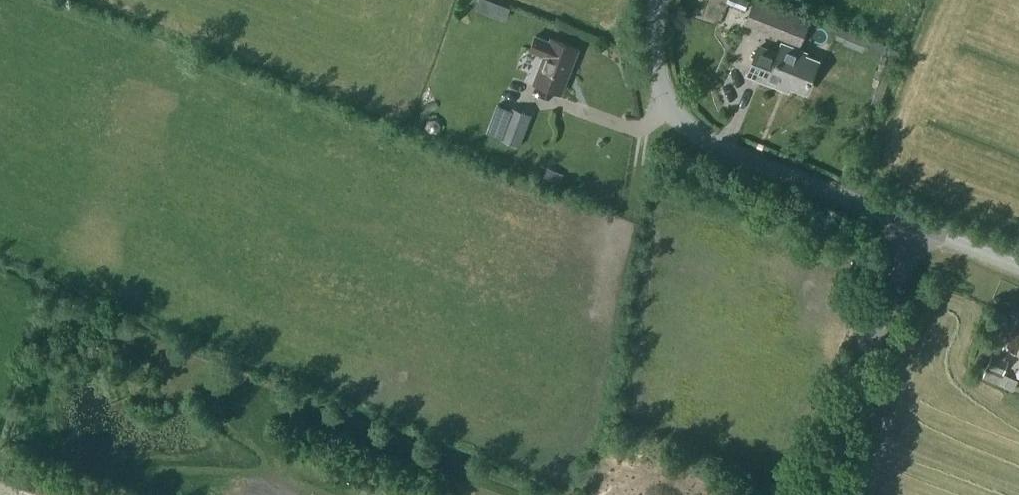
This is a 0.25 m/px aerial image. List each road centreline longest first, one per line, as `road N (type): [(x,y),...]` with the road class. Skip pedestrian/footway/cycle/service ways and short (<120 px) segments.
road 1 (unclassified): [(914,230),(739,167),(691,141),(658,84),(660,0)]
road 2 (unclassified): [(823,494),(846,406),(914,230)]

